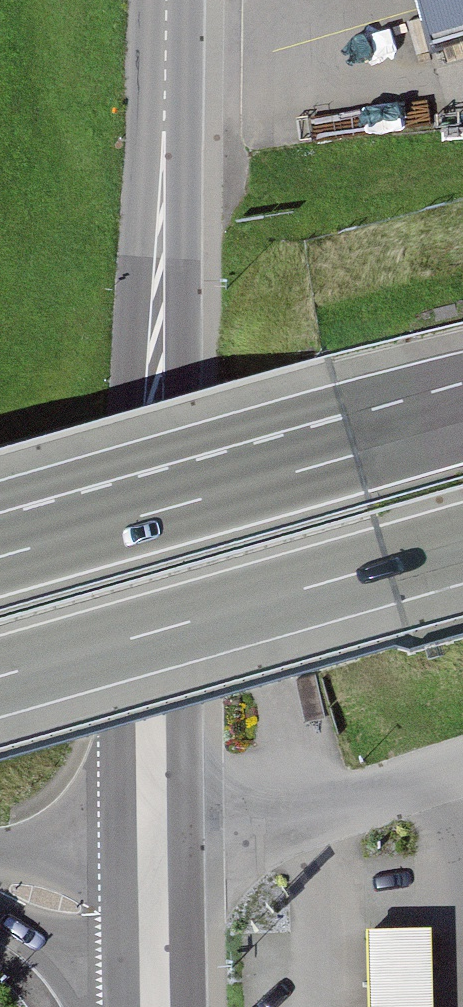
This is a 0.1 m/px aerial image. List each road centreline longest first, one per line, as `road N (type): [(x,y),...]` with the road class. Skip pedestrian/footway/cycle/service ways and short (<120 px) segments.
road 1 (secondary): [(166,0),(154,829)]
road 2 (motorway): [(462,421),(0,555)]
road 3 (motorway): [(0,679),(462,546)]
road 4 (residential): [(462,768),(318,815),(154,829)]
road 5 (tertiary): [(0,886),(99,912),(154,910)]

